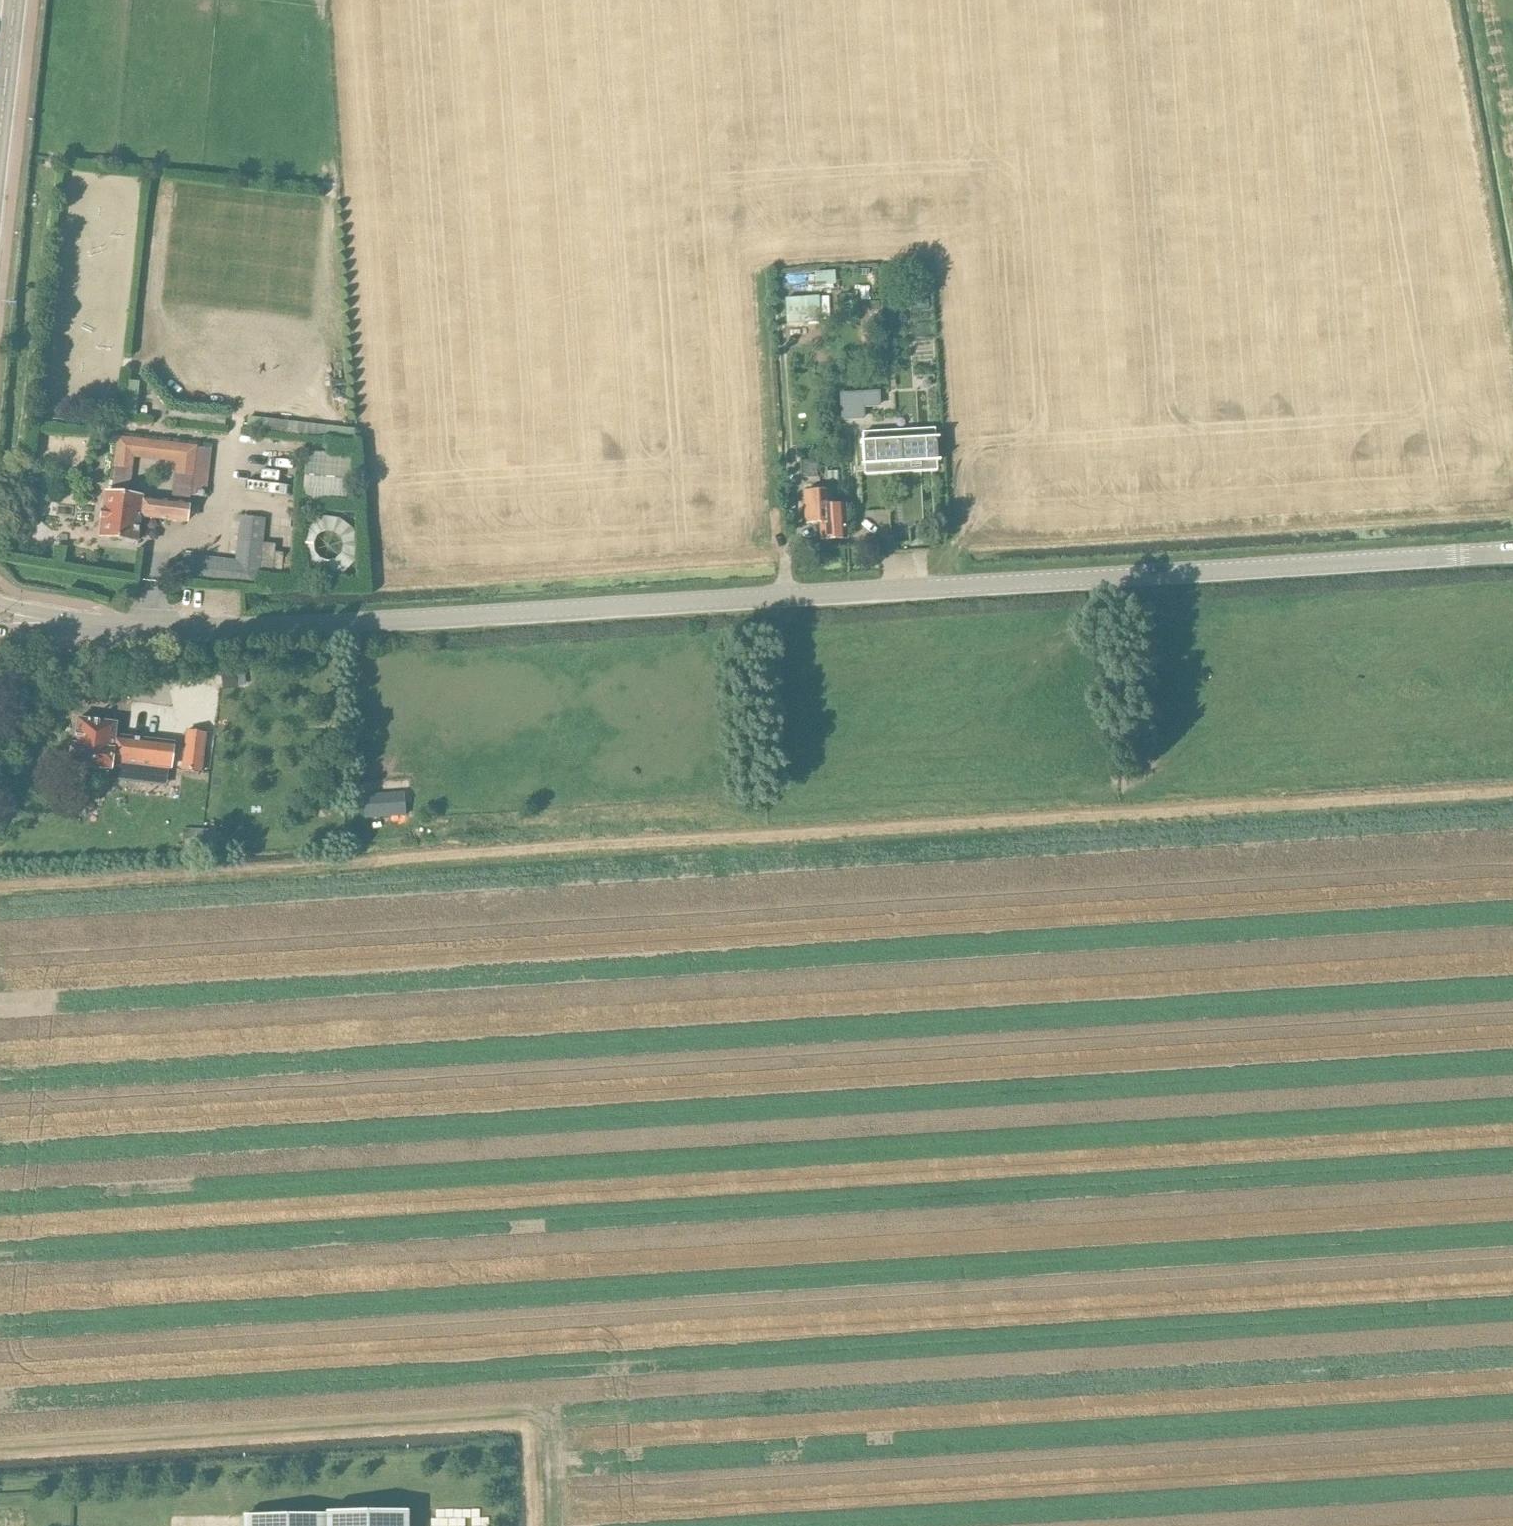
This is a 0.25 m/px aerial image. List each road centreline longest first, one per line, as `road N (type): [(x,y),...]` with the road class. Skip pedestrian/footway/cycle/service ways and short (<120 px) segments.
road 1 (unclassified): [(0,618),(241,629),(1512,552)]
road 2 (tertiary): [(0,126),(14,0)]

